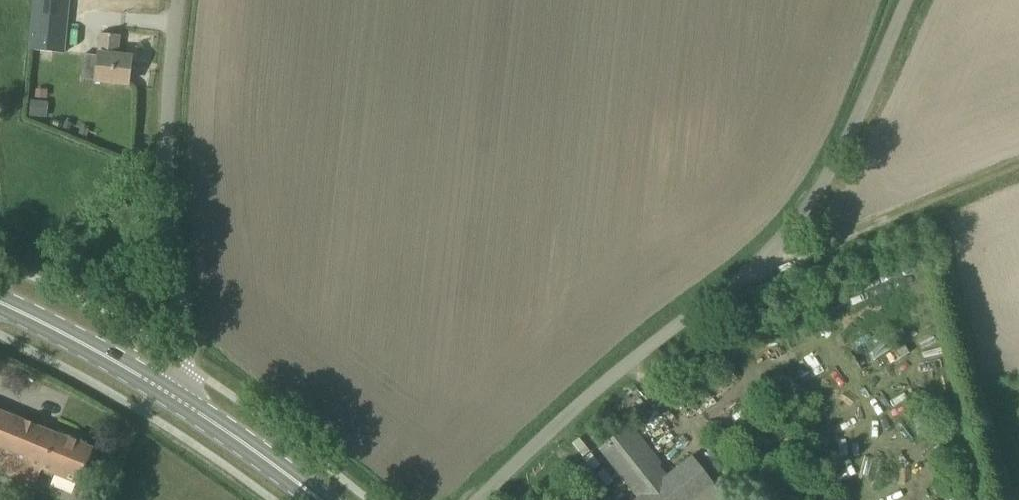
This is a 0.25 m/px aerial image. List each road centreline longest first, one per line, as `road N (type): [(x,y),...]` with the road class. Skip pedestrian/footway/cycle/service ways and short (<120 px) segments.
road 1 (unclassified): [(484,499),(567,418),(780,245),(810,205),(902,0)]
road 2 (unclassified): [(159,387),(179,364),(182,327),(167,159),(178,0)]
road 3 (track): [(1018,168),(782,272),(746,276)]
road 4 (primary): [(316,499),(159,387)]
road 5 (primary): [(159,387),(0,302)]

